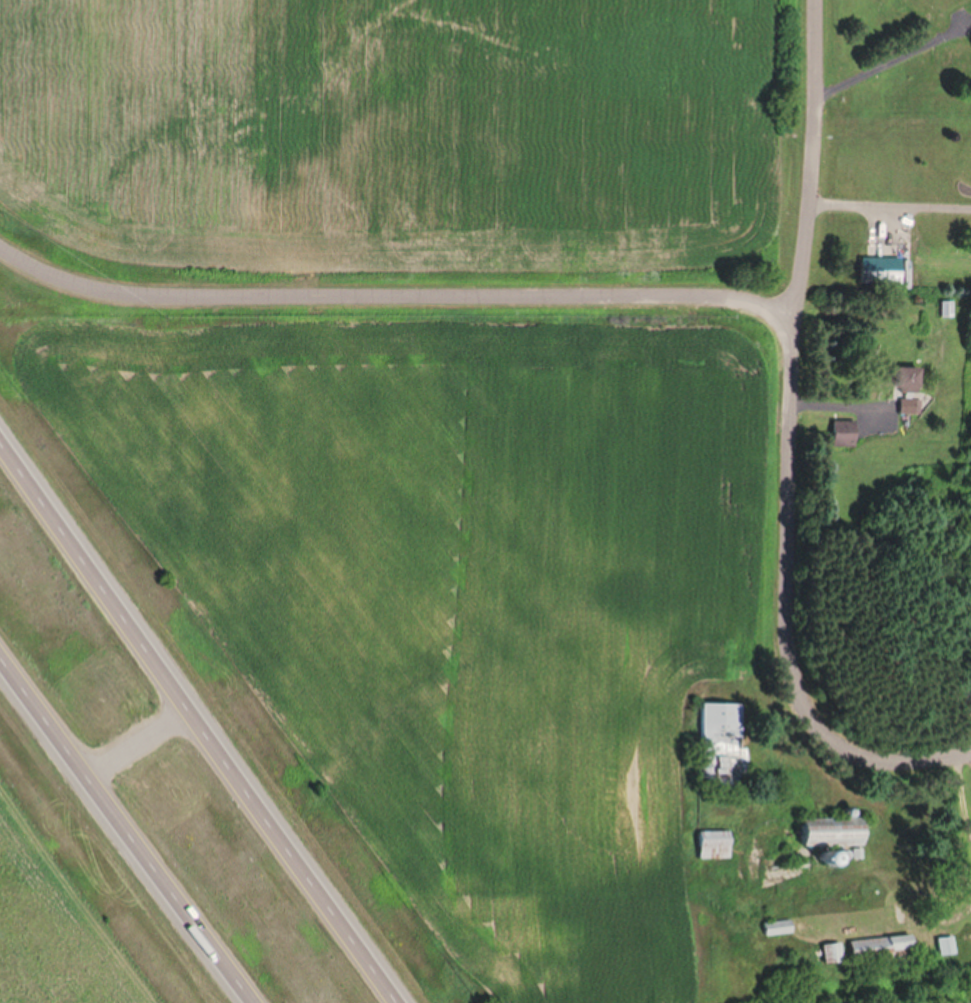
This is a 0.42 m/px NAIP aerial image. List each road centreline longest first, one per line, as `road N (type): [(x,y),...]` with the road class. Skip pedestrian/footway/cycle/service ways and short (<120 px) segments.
road 1 (residential): [(787,317),(717,295),(161,299),(64,278),(0,244)]
road 2 (motorway): [(395,1002),(0,445)]
road 3 (residential): [(970,750),(892,761),(850,749),(811,721),(792,682),(780,640),(787,317)]
road 4 (motorway): [(0,636),(267,1002)]
road 5 (residential): [(787,317),(803,221),(810,0)]

